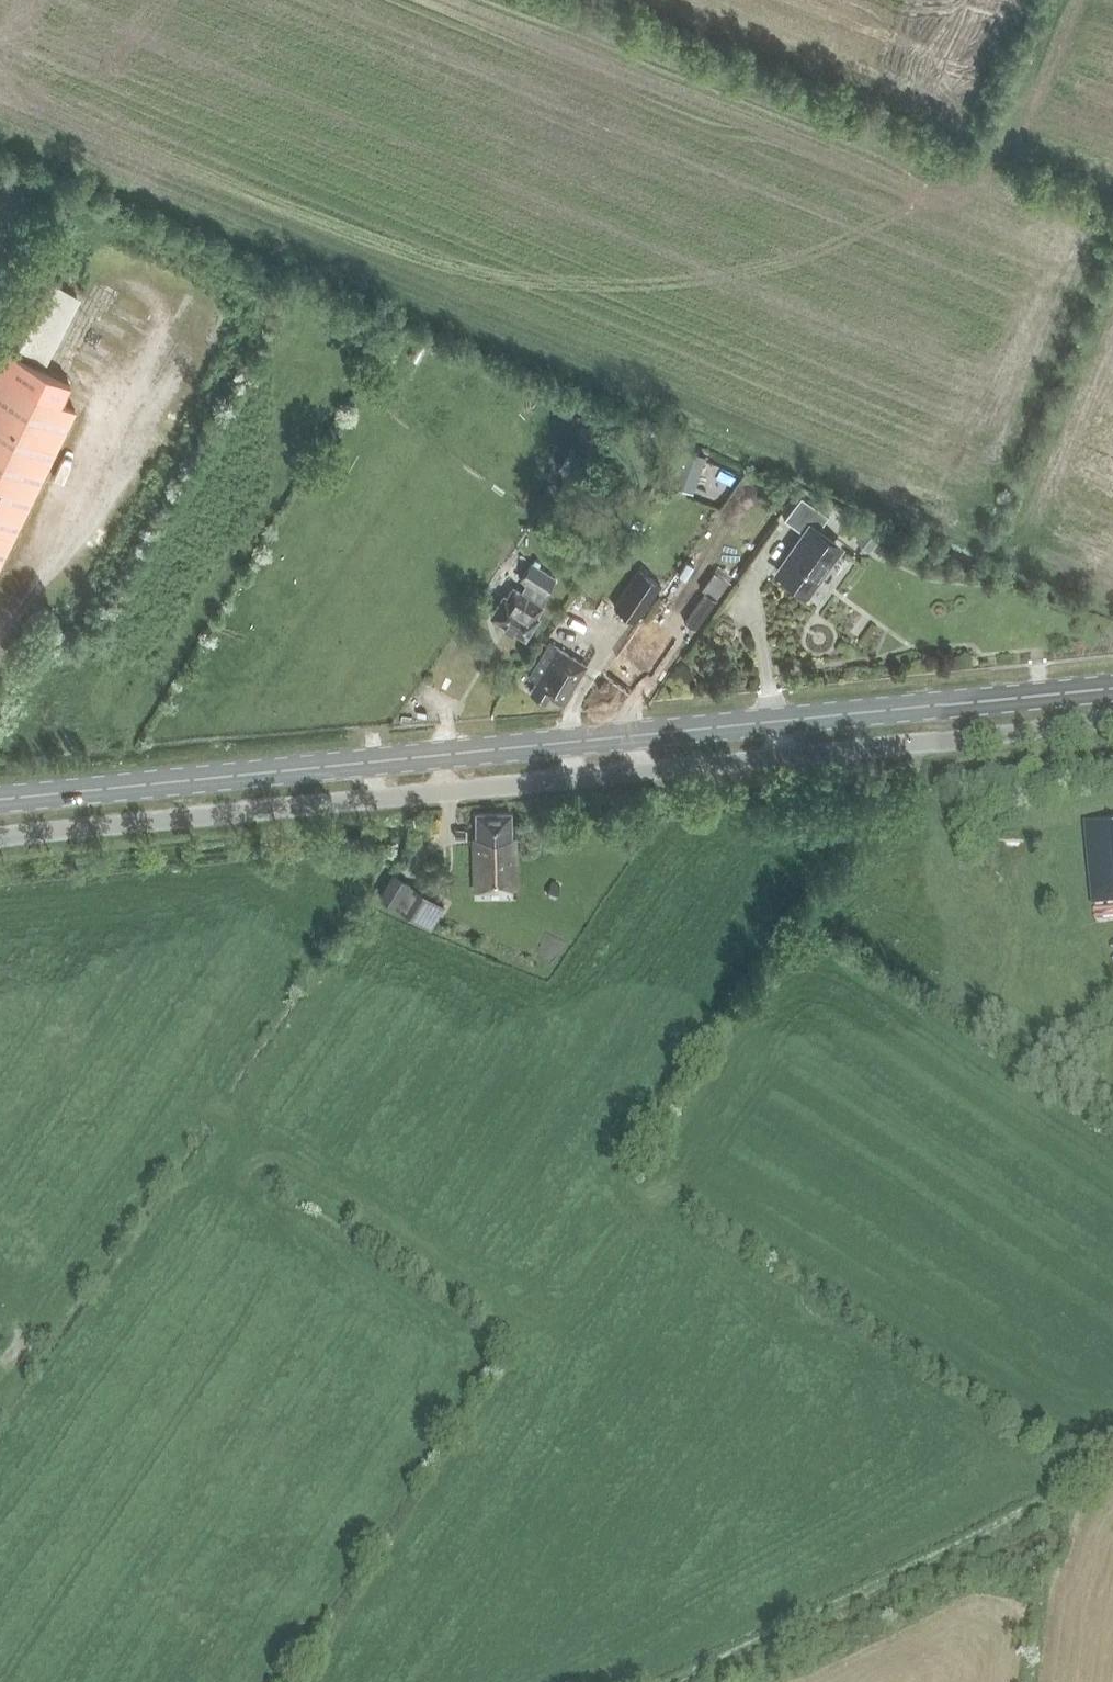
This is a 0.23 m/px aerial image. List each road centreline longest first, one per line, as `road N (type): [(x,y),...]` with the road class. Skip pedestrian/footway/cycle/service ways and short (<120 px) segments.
road 1 (unclassified): [(0,839),(1112,725)]
road 2 (primary): [(0,800),(1112,689)]

